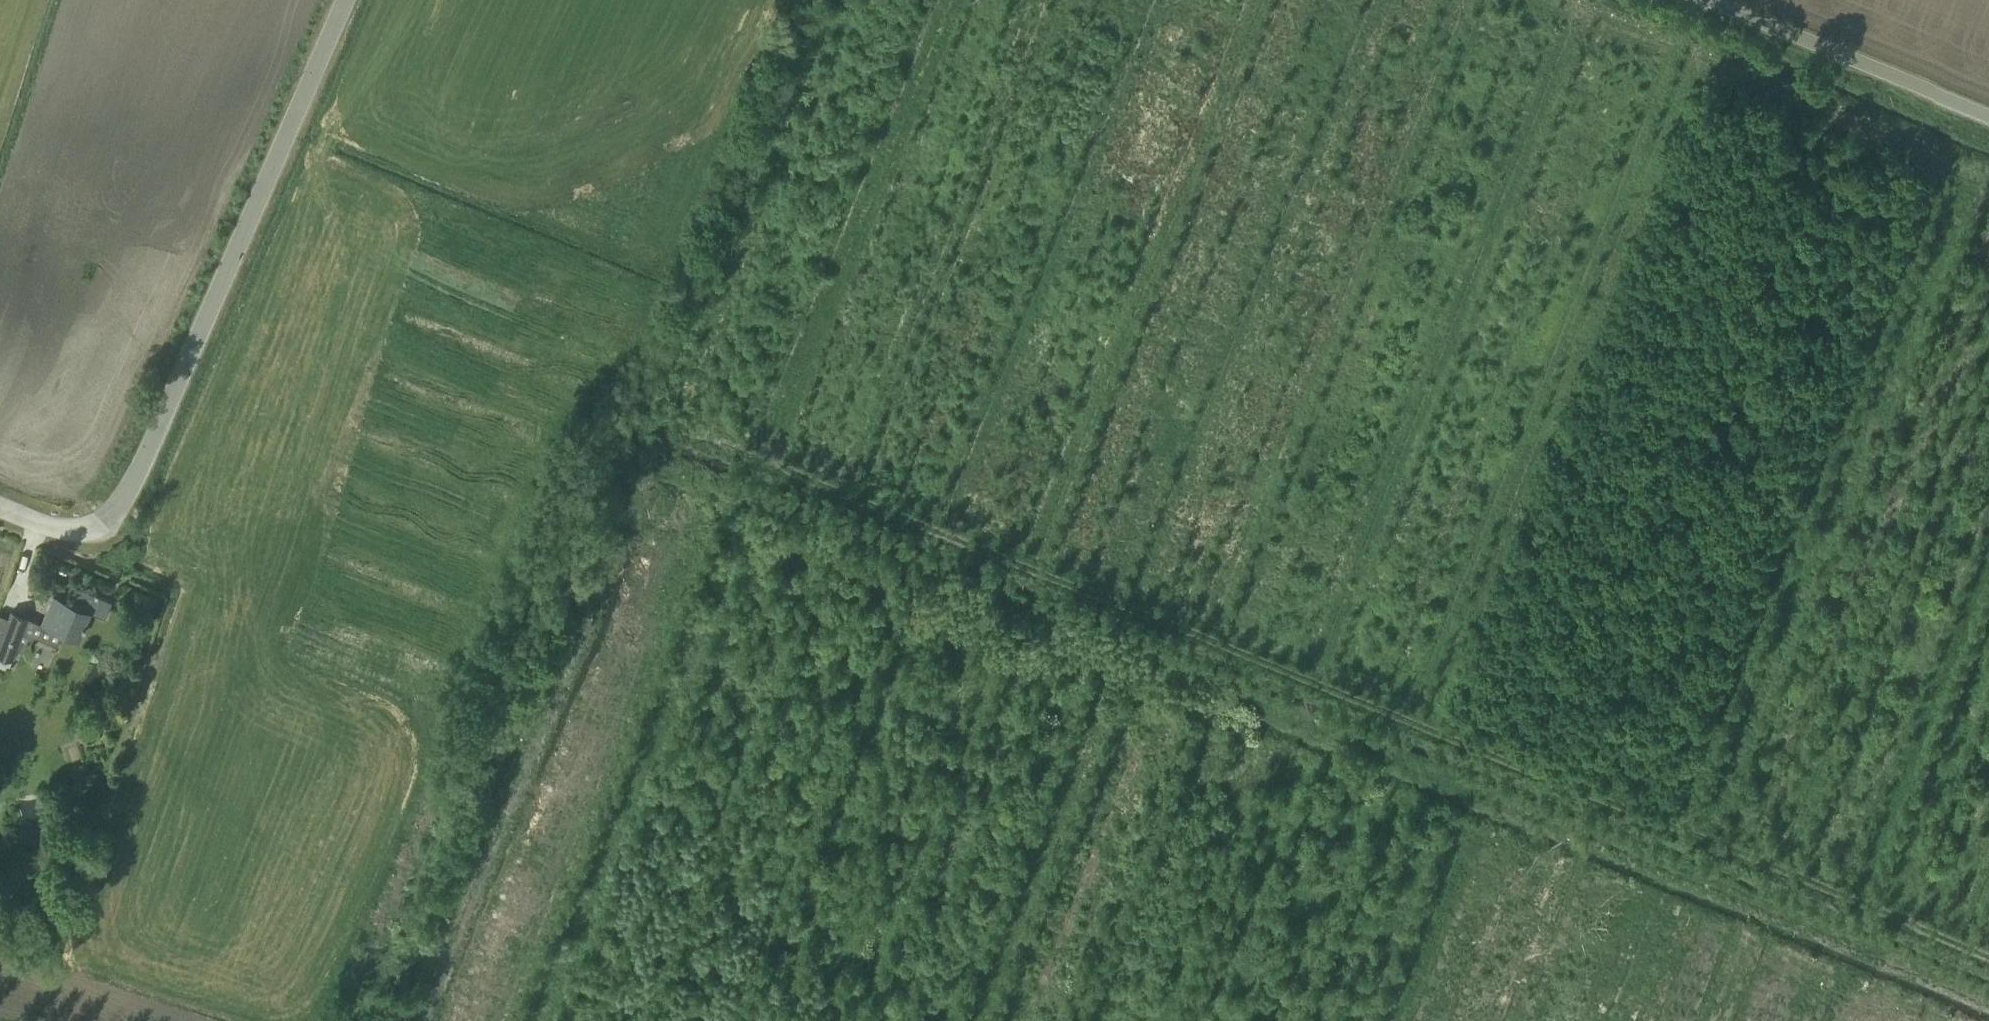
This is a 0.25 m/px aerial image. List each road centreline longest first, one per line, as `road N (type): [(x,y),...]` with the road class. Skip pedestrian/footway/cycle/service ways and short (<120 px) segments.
road 1 (unclassified): [(0,509),(68,532),(117,513),(347,0)]
road 2 (unclassified): [(1988,113),(1714,0)]

